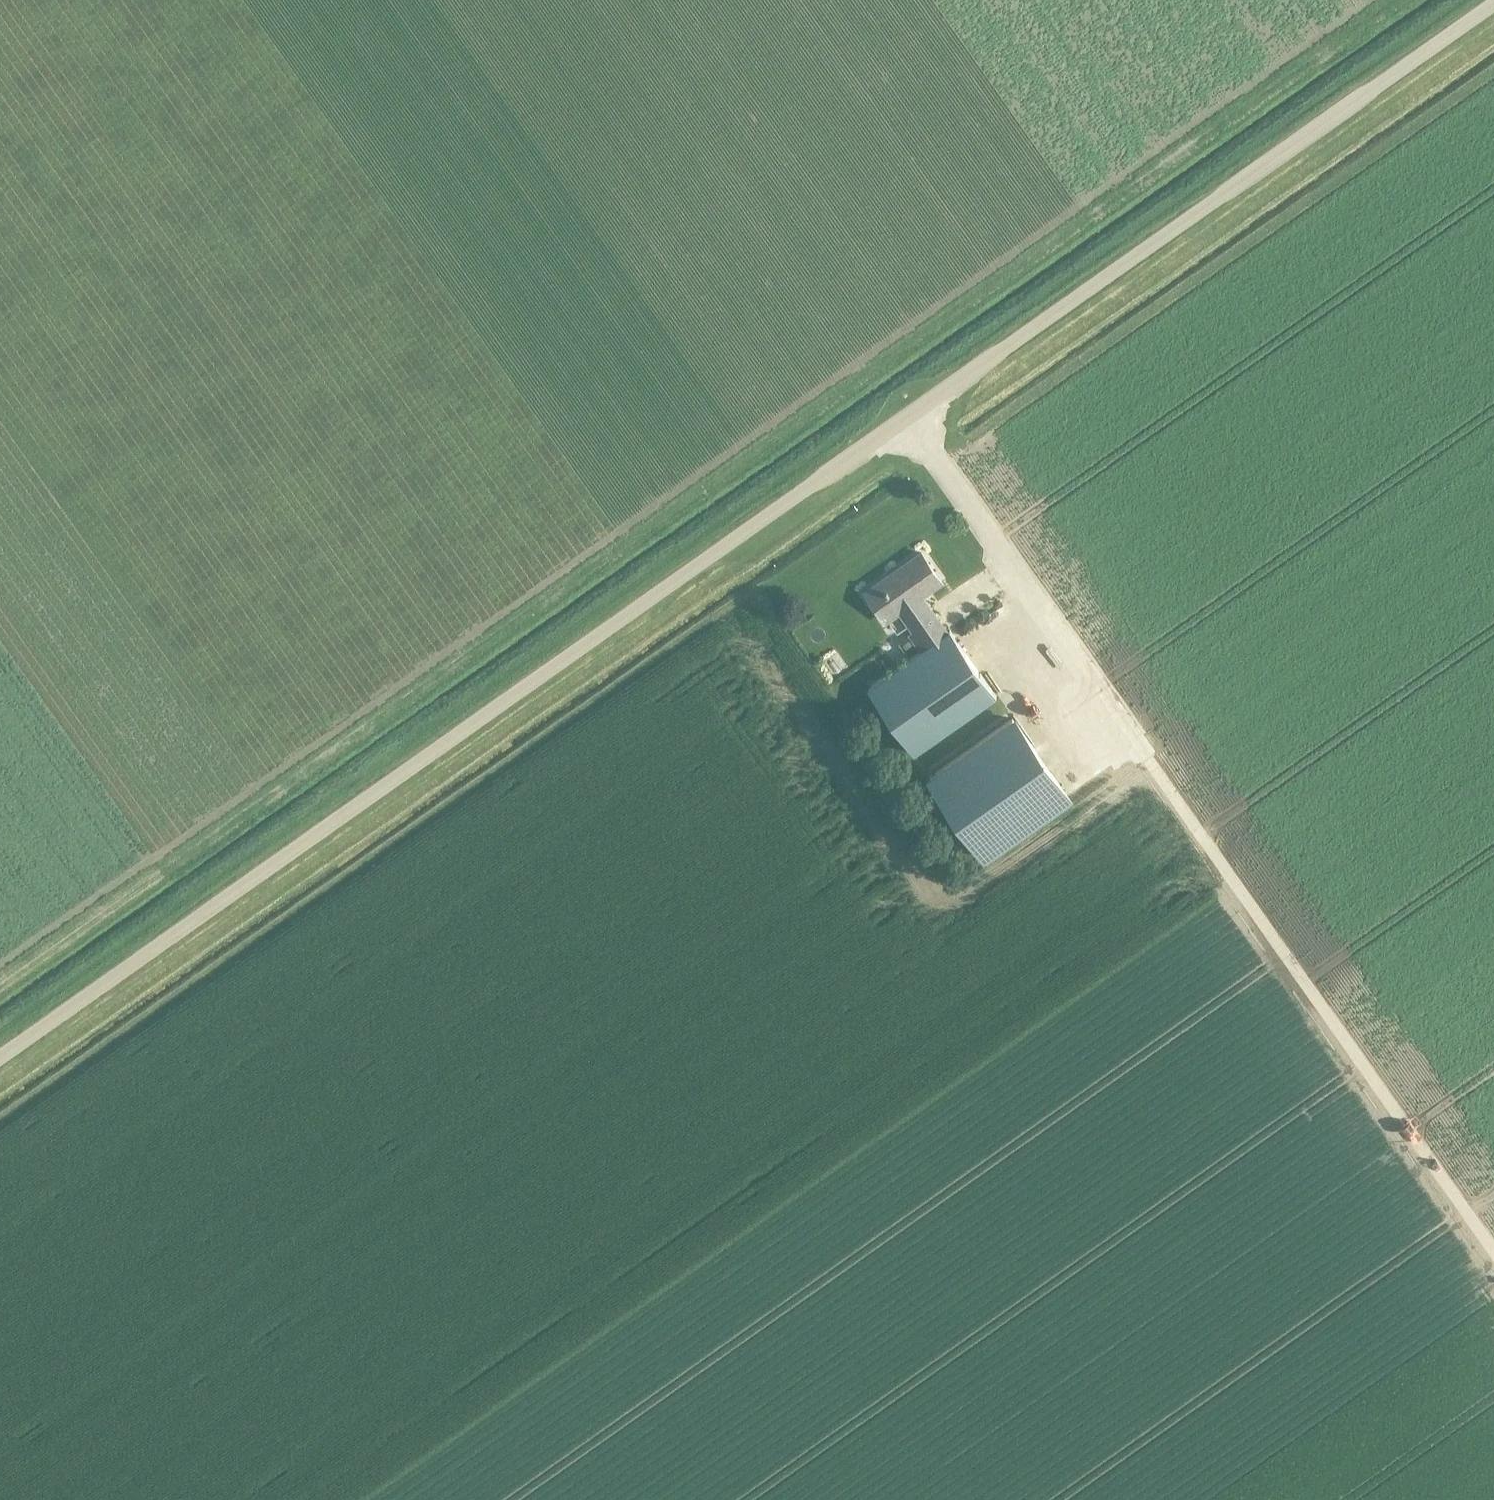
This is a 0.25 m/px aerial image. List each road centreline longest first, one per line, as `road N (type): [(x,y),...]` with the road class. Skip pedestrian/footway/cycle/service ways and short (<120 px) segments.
road 1 (residential): [(0,1055),(1493,8)]

